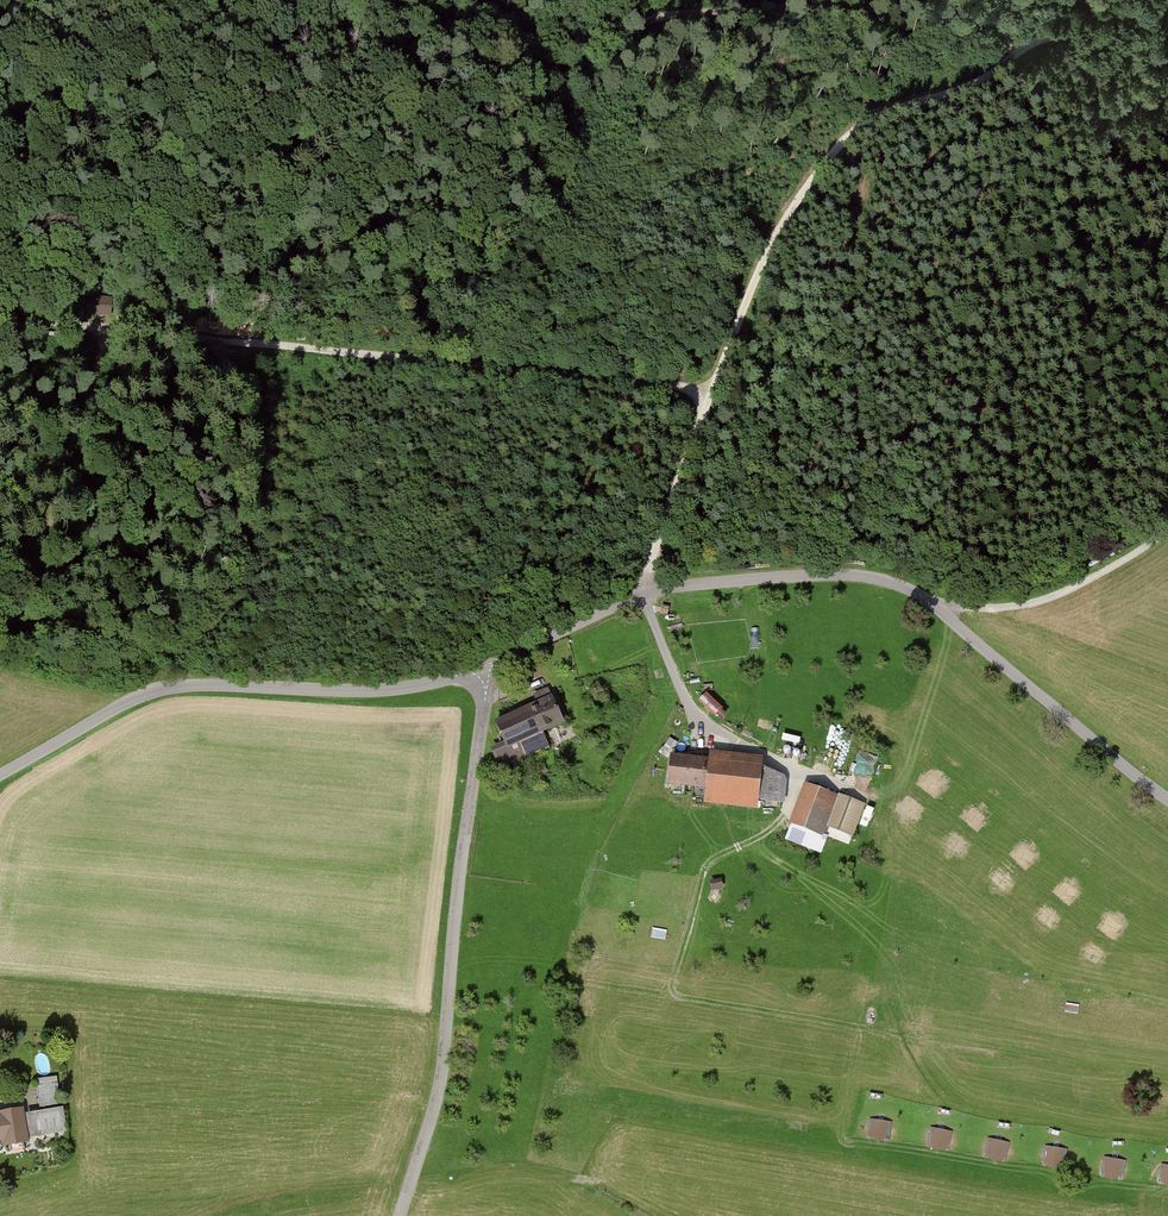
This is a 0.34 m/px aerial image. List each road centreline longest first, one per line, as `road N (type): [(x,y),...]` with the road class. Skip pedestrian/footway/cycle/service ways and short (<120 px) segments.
road 1 (track): [(0,314),(713,391),(653,556),(650,612),(681,697),(704,722),(799,775),(775,824),(702,872),(669,992),(898,1033)]
road 2 (unclassified): [(489,665),(646,591),(830,573),(886,579),(936,607),(1167,798)]
road 3 (track): [(1167,1),(1035,40),(972,85),(890,111),(833,149),(757,270),(713,391)]
road 4 (track): [(460,0),(551,52),(575,52),(649,17),(694,11),(979,7),(1002,20),(1010,41),(1006,62)]
road 5 (unclassified): [(401,1215),(437,1107),(489,665)]
road 6 (unclassified): [(0,775),(155,690),(384,691),(489,665)]
road 7 (track): [(936,607),(989,609),(1054,595),(1167,528)]
road 8 (track): [(109,325),(40,550)]
road 9 (track): [(15,0),(188,0)]
road 10 (track): [(40,550),(0,677)]

